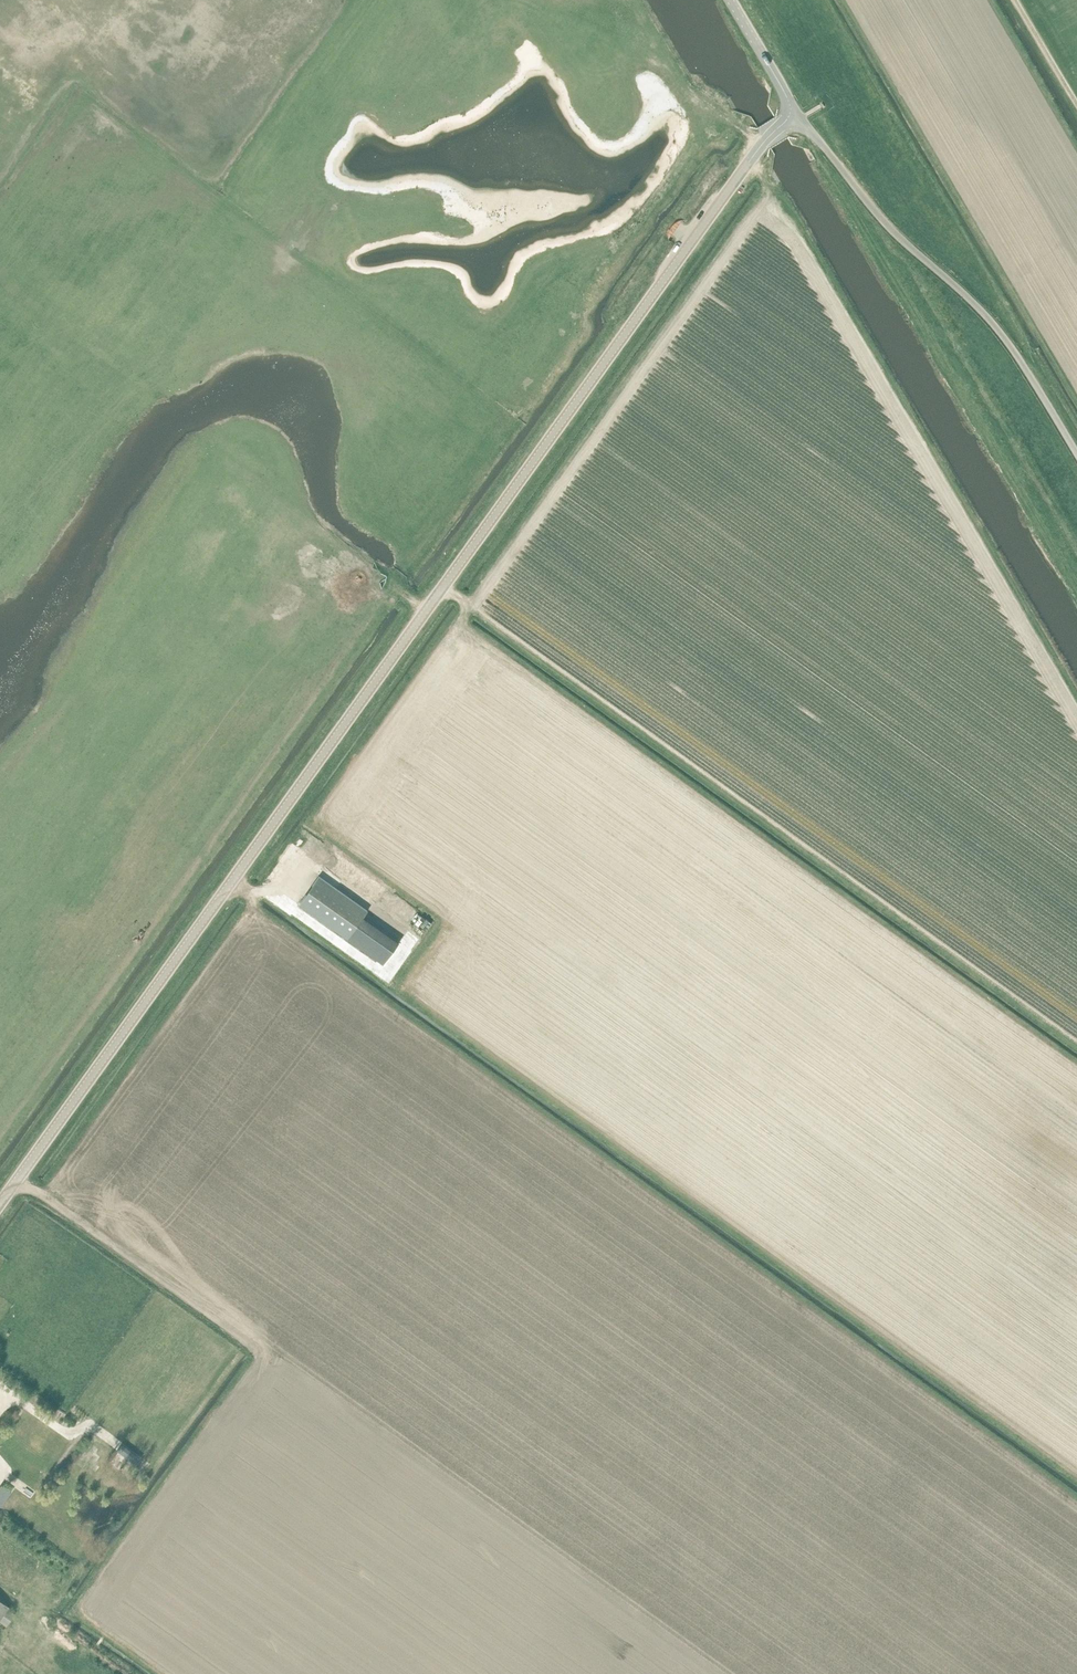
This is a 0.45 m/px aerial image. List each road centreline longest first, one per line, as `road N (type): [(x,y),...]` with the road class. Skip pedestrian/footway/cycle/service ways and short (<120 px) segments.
road 1 (unclassified): [(0,1203),(791,105)]
road 2 (unclassified): [(1076,454),(1002,335),(880,217),(791,105)]
road 3 (unclassified): [(791,105),(729,0)]

